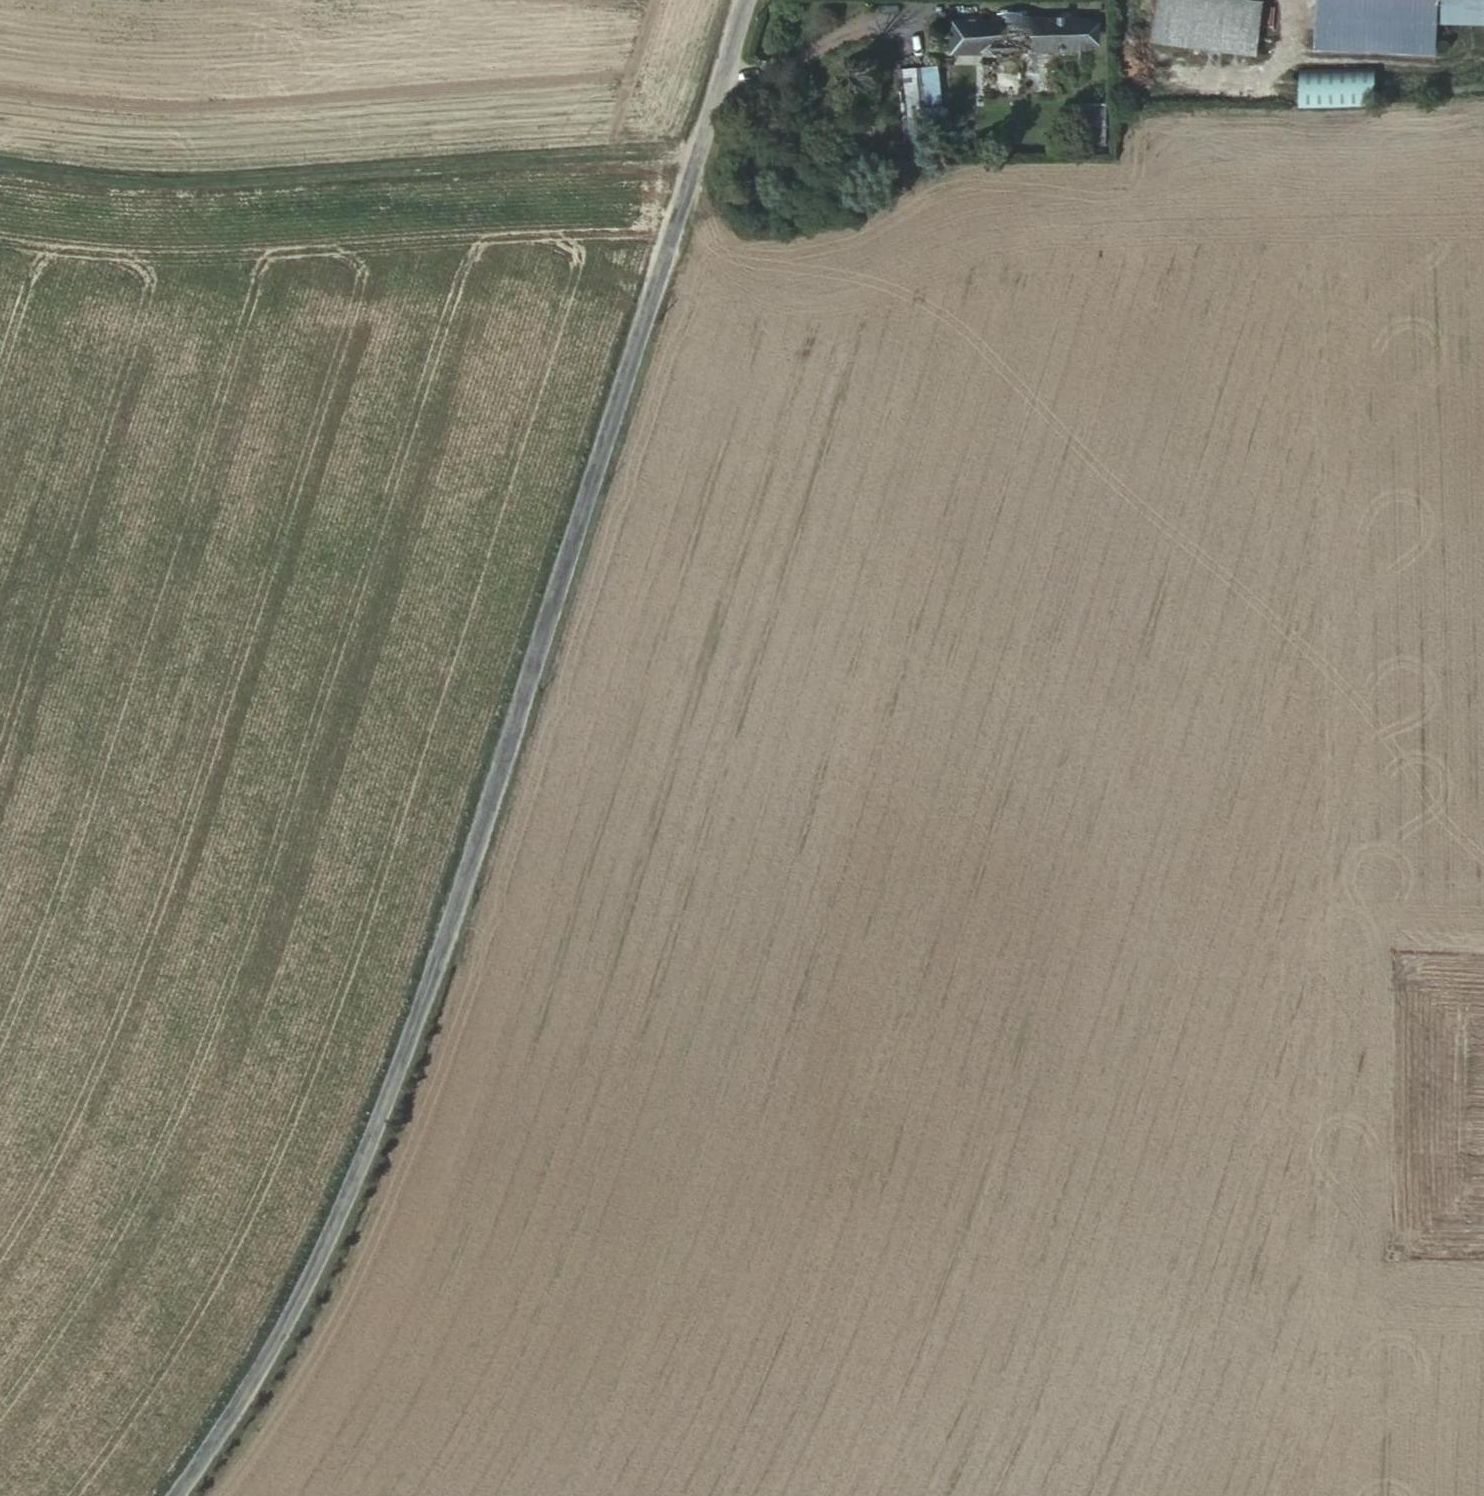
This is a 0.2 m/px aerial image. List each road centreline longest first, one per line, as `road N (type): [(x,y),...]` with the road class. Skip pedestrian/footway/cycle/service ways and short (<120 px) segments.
road 1 (unclassified): [(173,1495),(261,1363),(329,1234),(409,1031),(747,0)]

